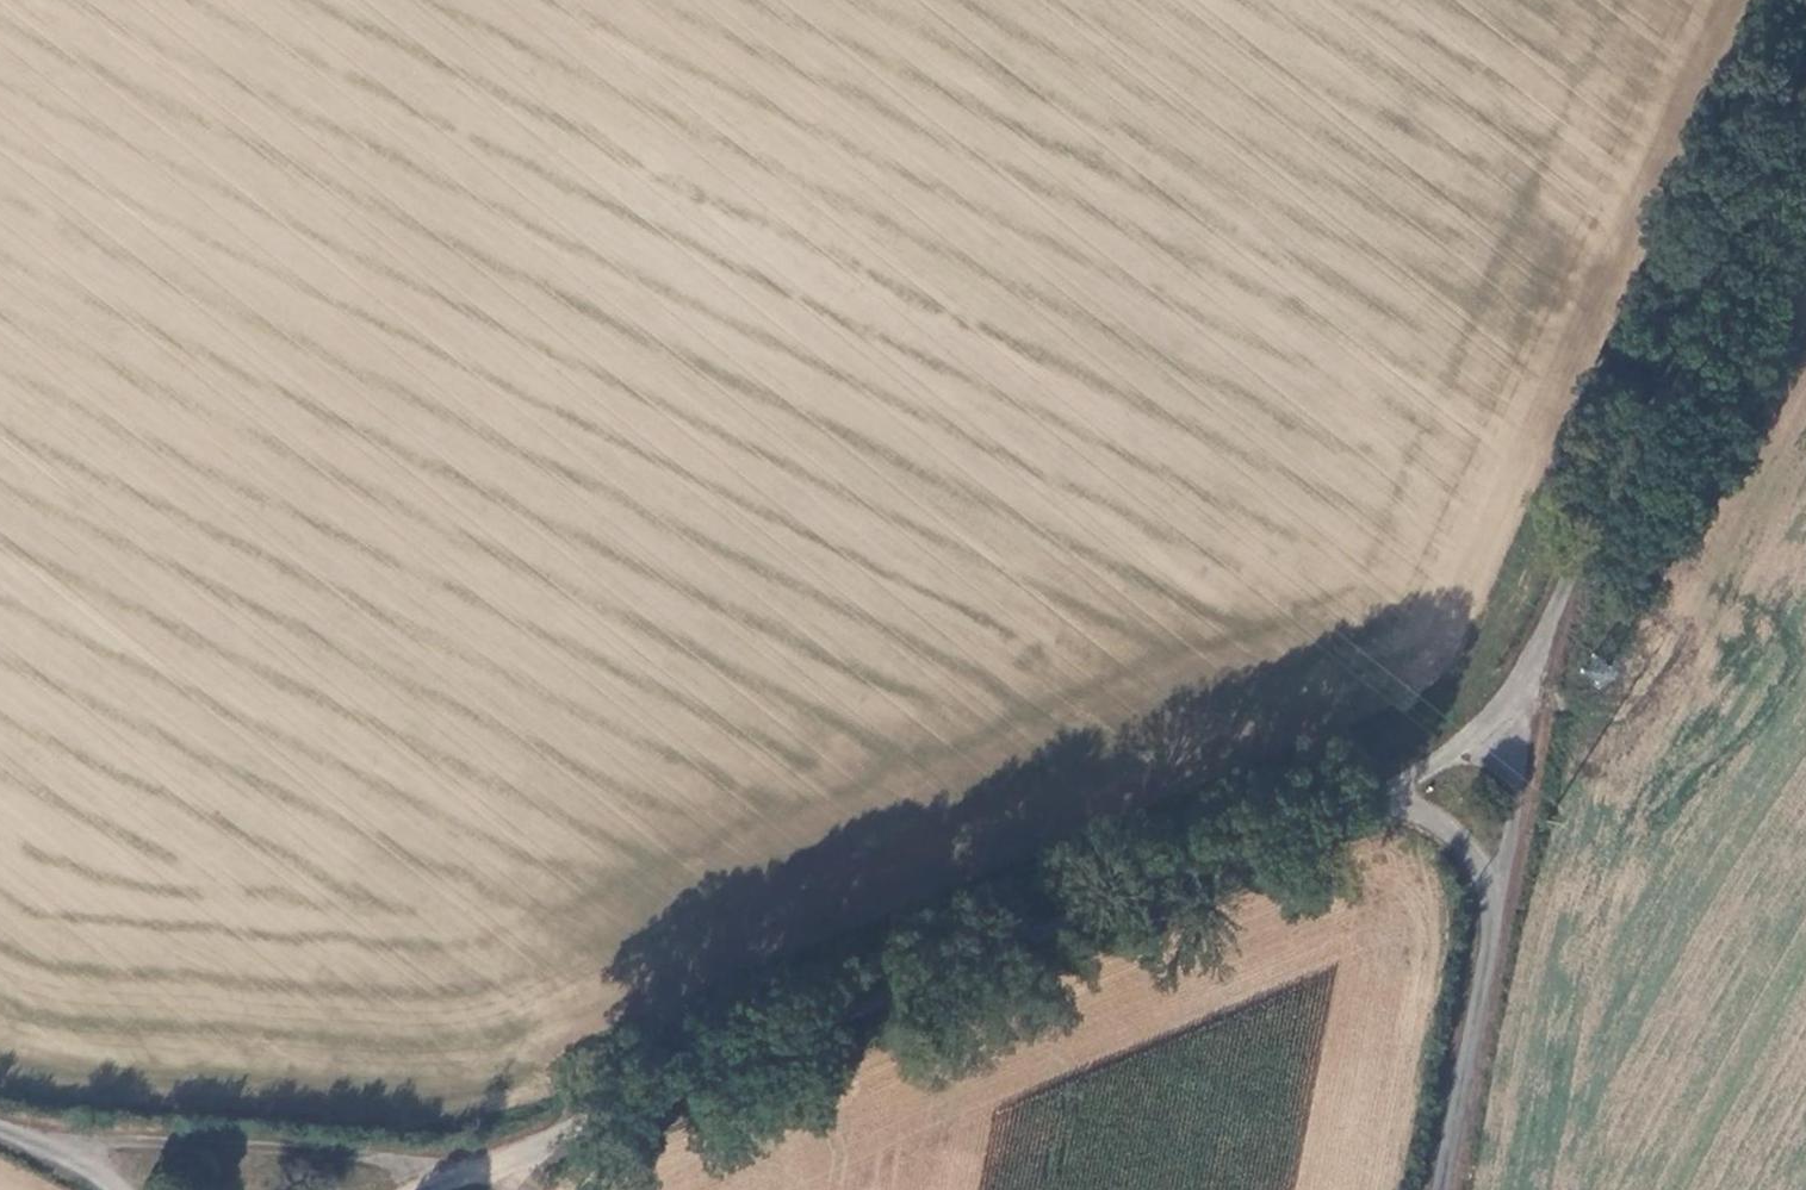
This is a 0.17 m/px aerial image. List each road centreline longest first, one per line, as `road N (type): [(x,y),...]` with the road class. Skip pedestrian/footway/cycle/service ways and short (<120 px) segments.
road 1 (unclassified): [(540,1141),(1366,804)]
road 2 (unclassified): [(1552,613),(1805,38)]
road 3 (unclassified): [(1493,923),(1525,720),(1552,613)]
road 4 (unclassified): [(1366,804),(1454,749),(1498,708),(1552,613)]
road 5 (unclassified): [(1493,923),(1440,1189)]
road 6 (unclassified): [(1366,804),(1402,808),(1448,834),(1483,880),(1493,923)]
road 7 (unclassified): [(422,1189),(540,1141)]
road 8 (unclassified): [(109,1189),(0,1132)]

